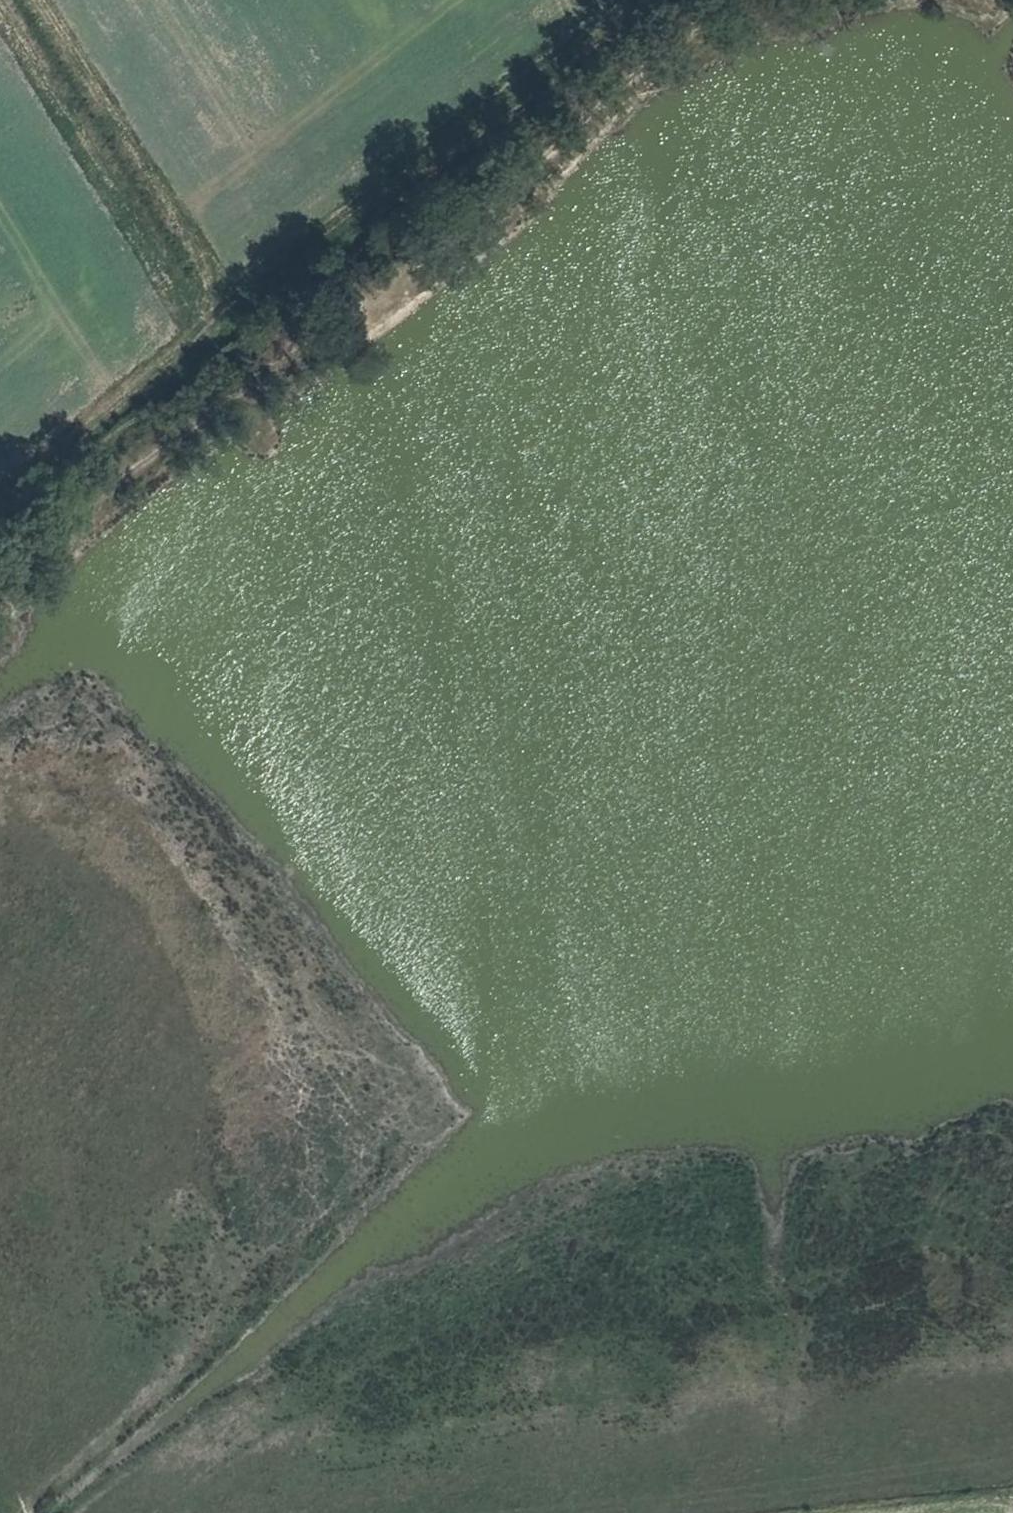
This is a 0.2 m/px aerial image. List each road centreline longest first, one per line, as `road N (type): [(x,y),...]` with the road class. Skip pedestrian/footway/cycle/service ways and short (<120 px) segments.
road 1 (track): [(0,500),(297,247),(614,0)]

